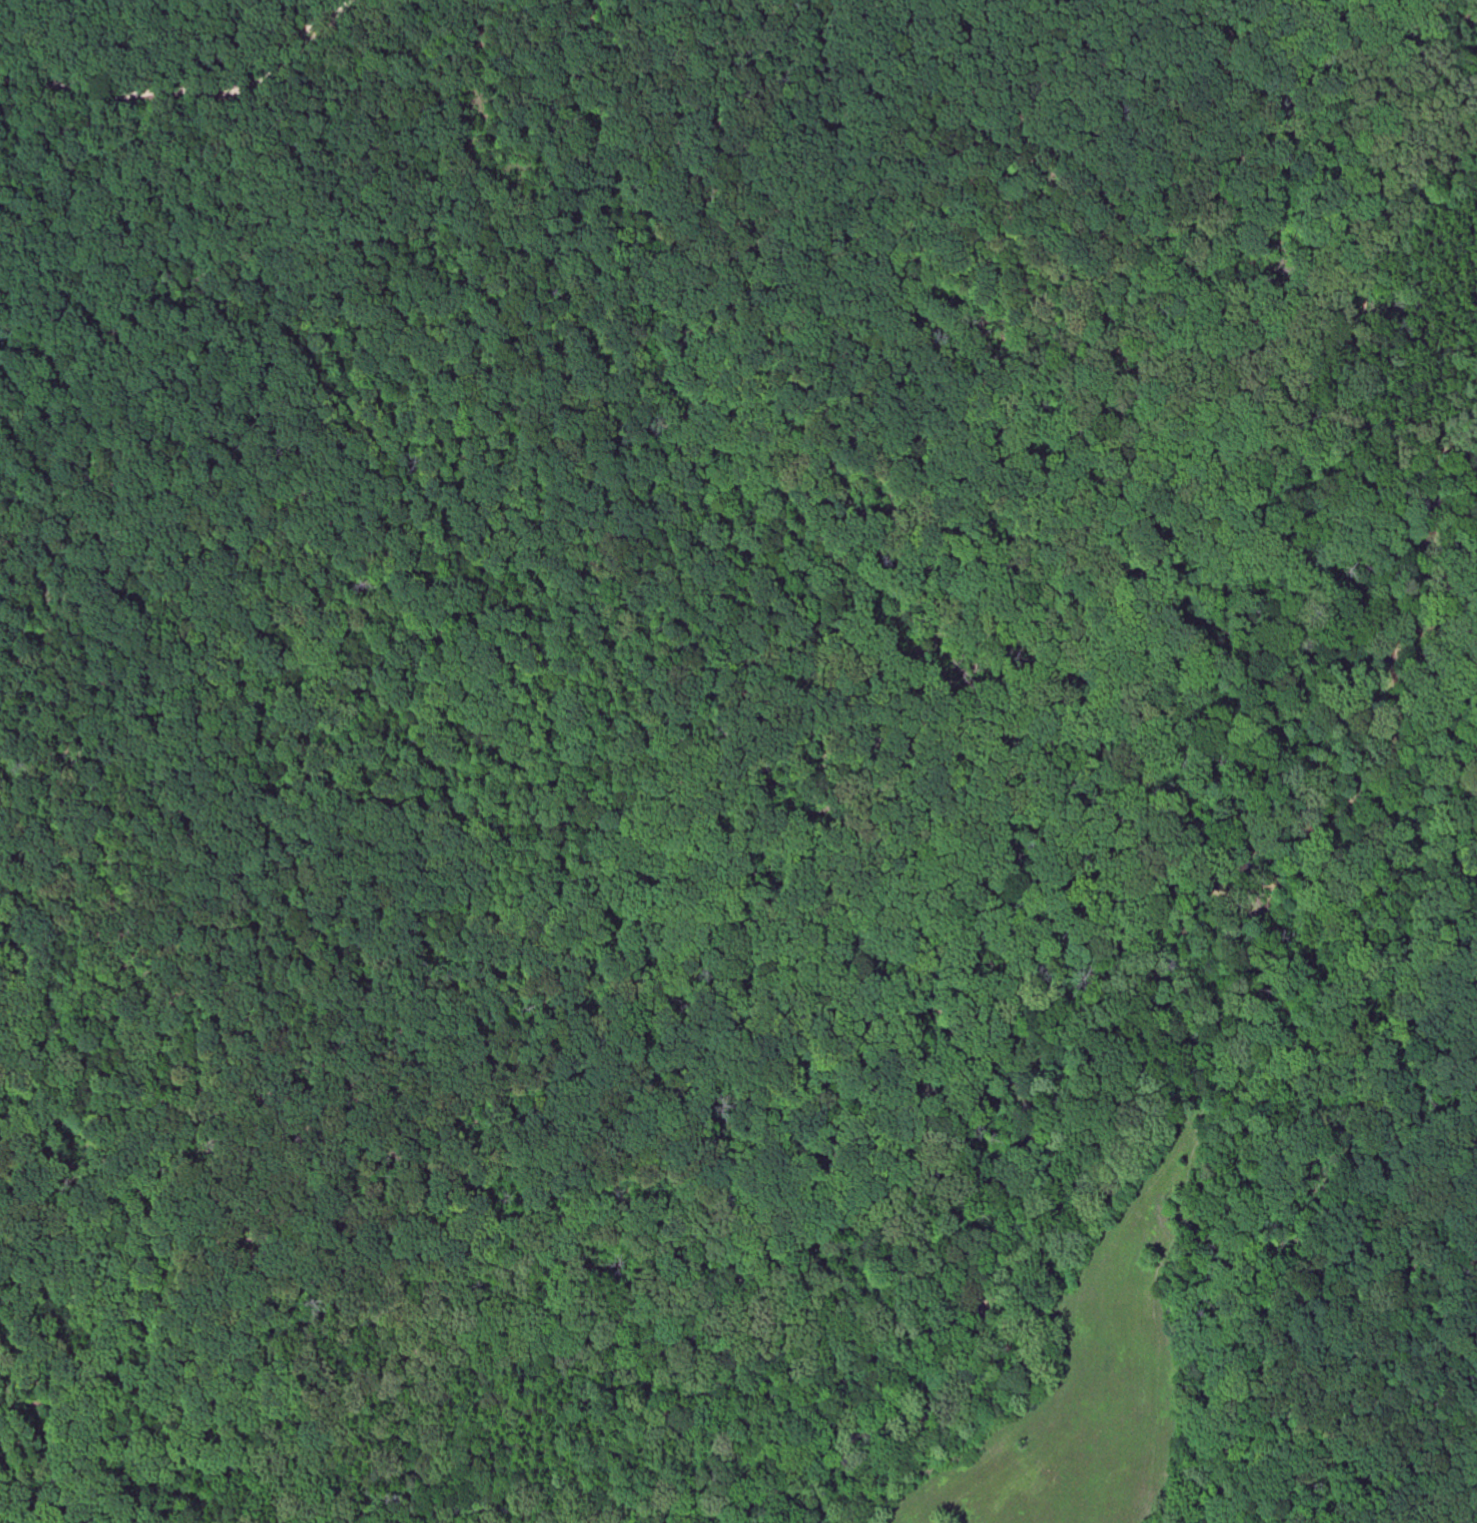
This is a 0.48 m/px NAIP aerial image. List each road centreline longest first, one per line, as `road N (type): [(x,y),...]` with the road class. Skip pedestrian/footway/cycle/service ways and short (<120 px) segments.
road 1 (residential): [(347,0),(281,73),(238,91),(119,98),(0,81)]

